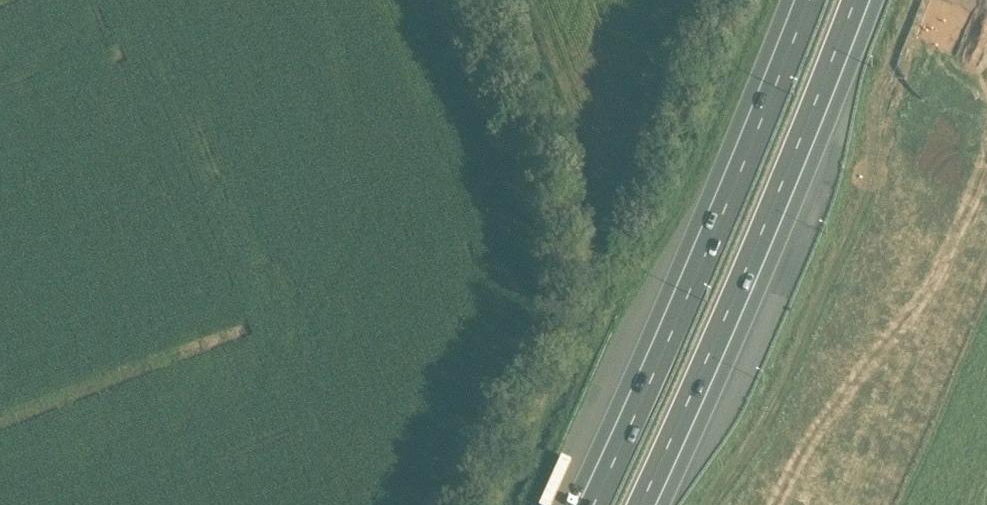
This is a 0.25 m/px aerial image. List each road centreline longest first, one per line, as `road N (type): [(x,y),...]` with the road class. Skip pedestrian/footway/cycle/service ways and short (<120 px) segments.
road 1 (motorway): [(804,0),(586,504)]
road 2 (track): [(917,0),(897,54),(877,169),(757,438),(712,504)]
road 3 (motorway): [(647,504),(745,293),(863,0)]

